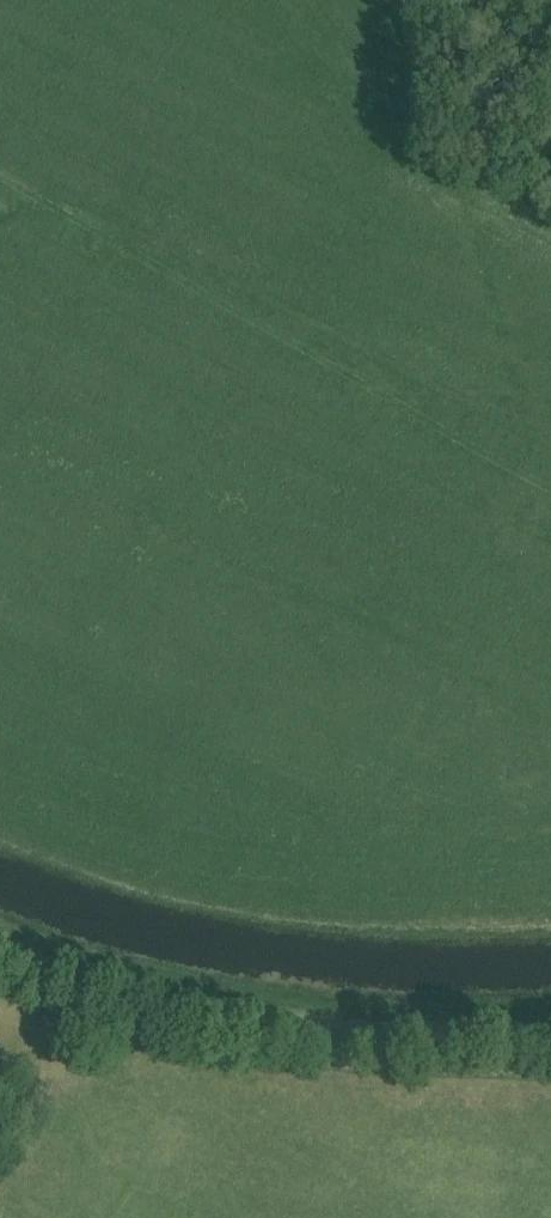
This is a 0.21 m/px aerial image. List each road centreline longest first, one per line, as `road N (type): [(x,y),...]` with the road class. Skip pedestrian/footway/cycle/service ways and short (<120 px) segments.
road 1 (residential): [(550,1029),(414,1030),(233,1011),(130,991),(0,947)]
road 2 (unclassified): [(550,104),(466,0)]

